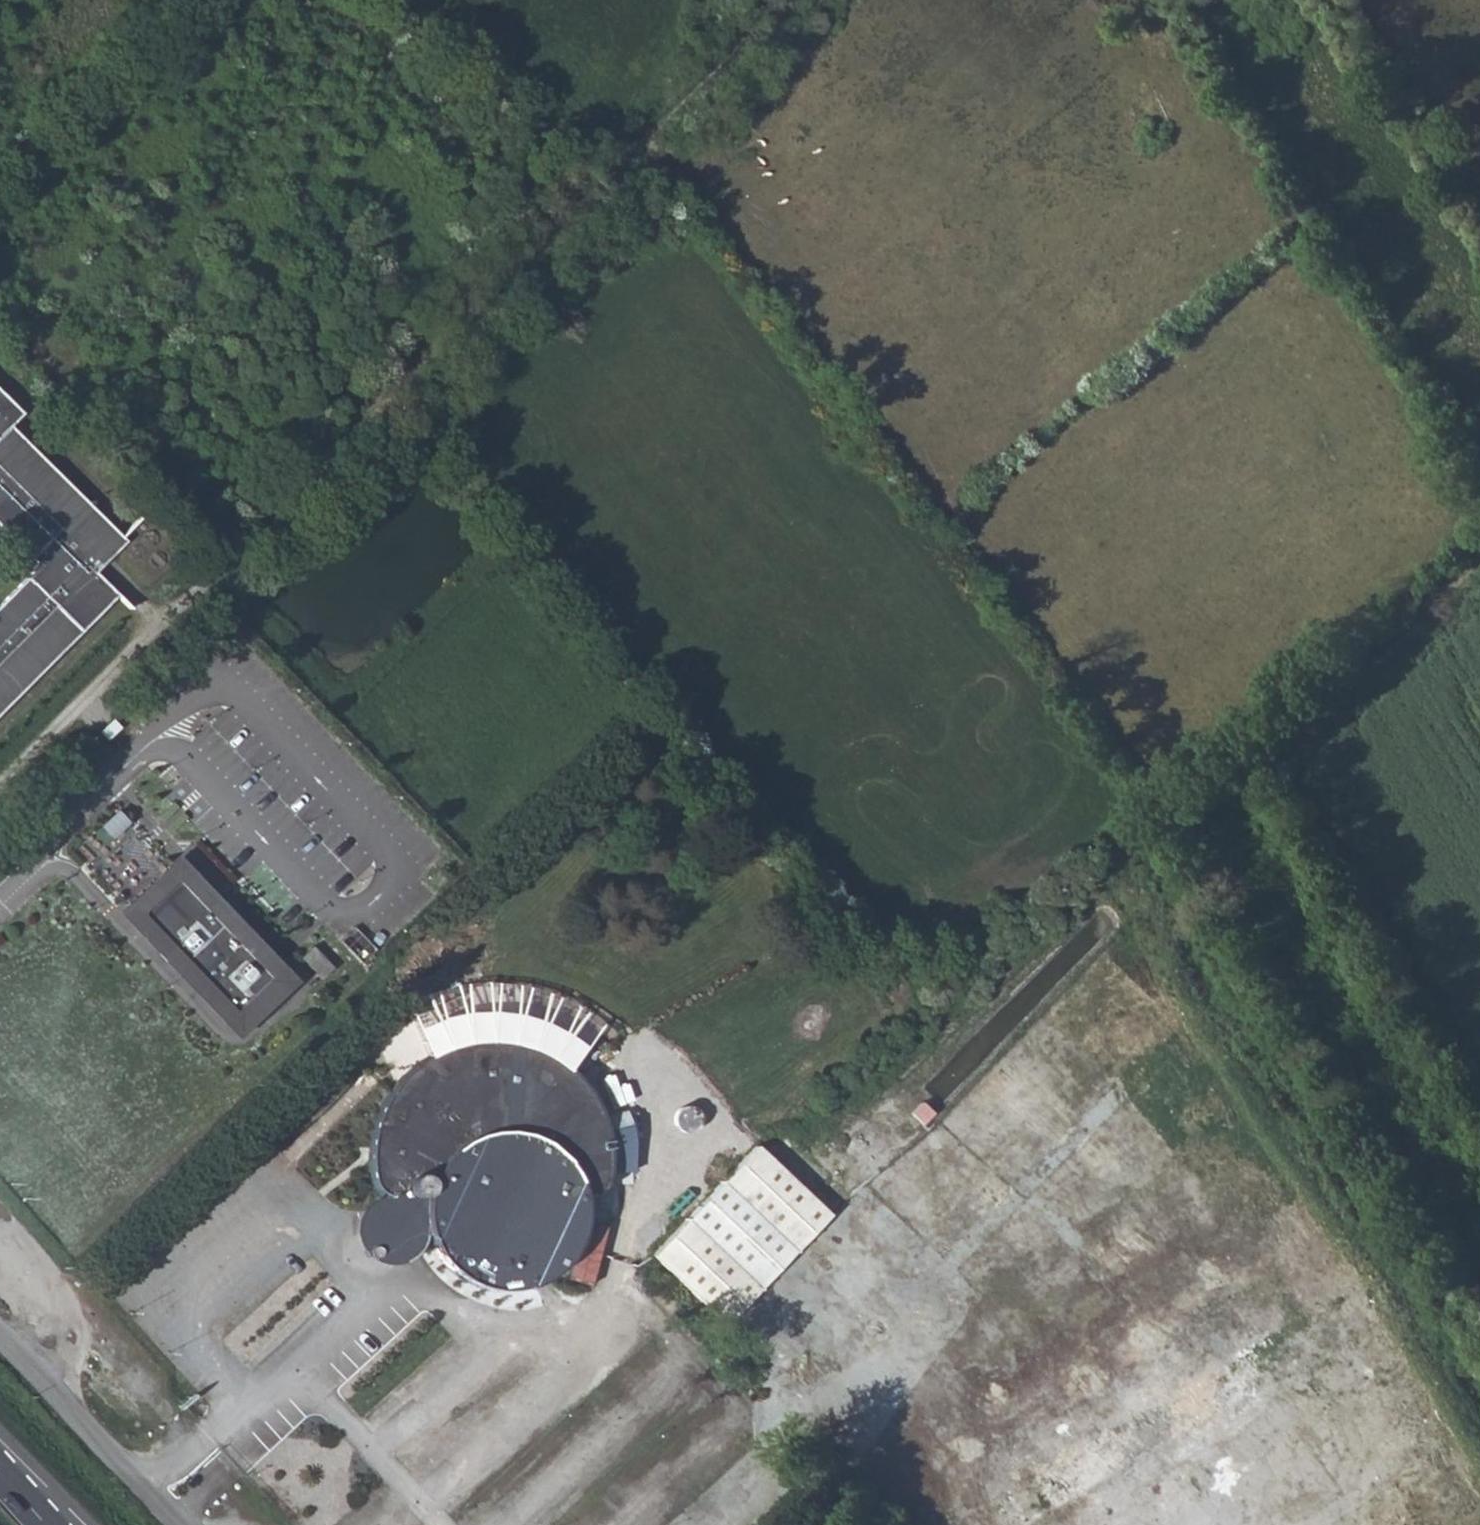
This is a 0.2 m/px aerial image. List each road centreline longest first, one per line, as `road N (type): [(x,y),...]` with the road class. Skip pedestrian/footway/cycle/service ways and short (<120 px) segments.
road 1 (unclassified): [(0,792),(594,193)]
road 2 (track): [(594,193),(788,0)]
road 3 (unclassified): [(178,1524),(0,1336)]

